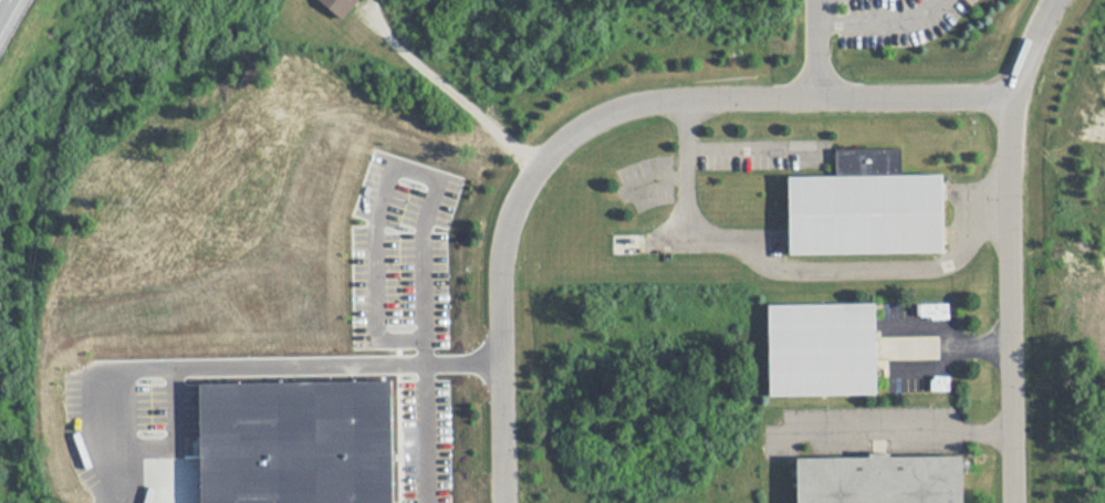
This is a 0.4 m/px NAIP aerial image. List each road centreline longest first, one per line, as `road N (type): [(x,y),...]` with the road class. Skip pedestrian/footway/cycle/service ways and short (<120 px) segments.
road 1 (residential): [(1012,97),(666,99),(590,123),(562,143),(535,170),(504,237),(503,502)]
road 2 (residential): [(1052,0),(1012,97),(1013,502)]

